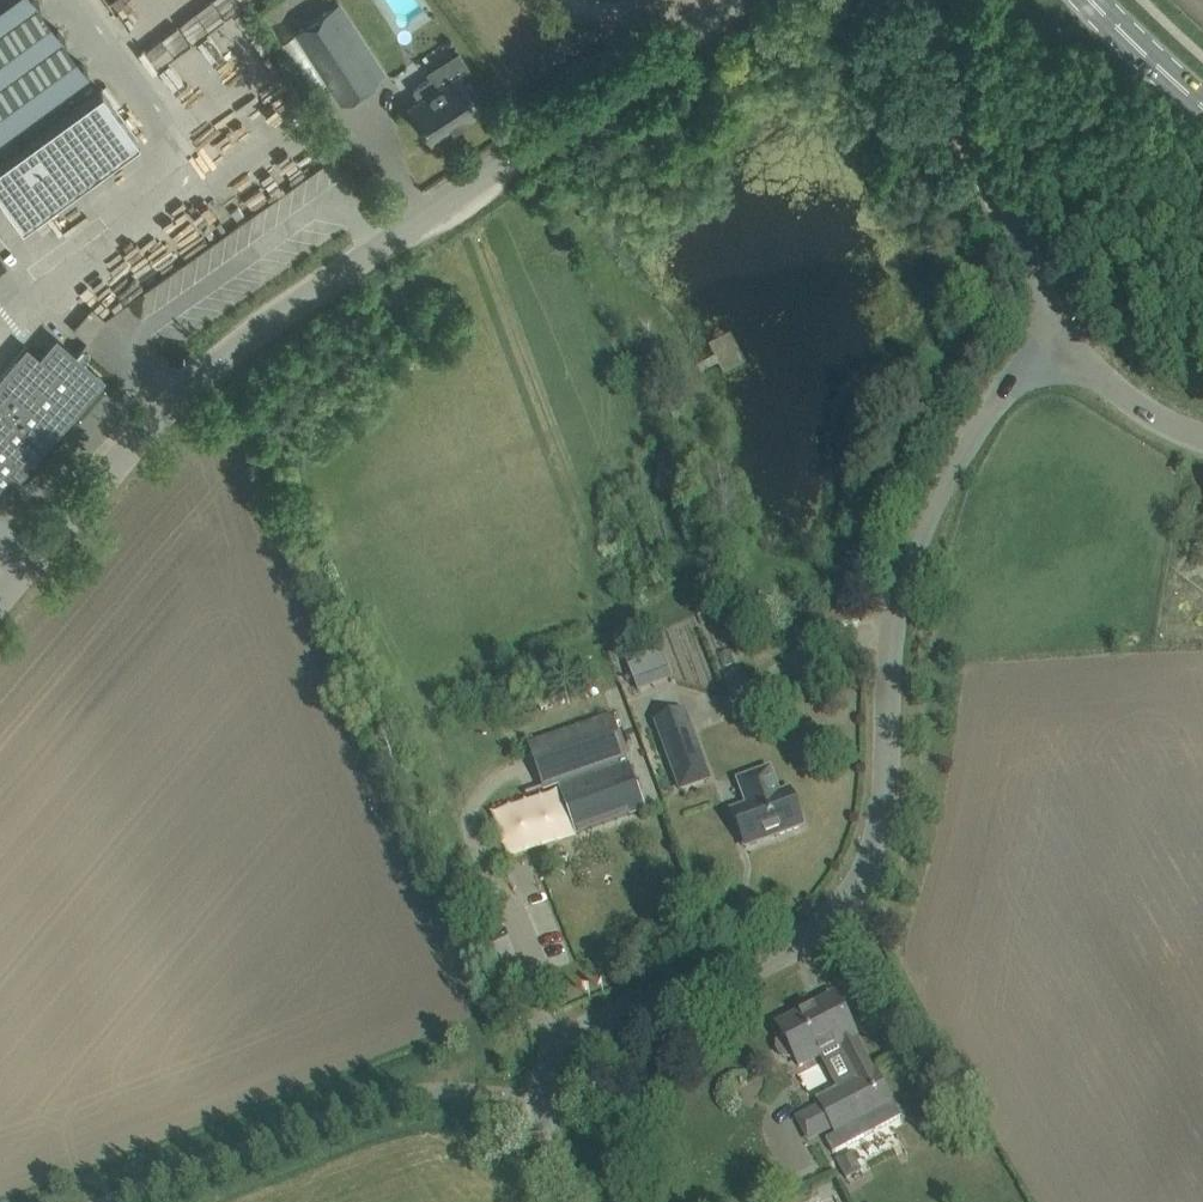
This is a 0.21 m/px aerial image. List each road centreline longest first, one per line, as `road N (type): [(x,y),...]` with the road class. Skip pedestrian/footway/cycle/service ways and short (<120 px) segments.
road 1 (unclassified): [(584,1201),(543,1121),(550,1062),(587,1027),(798,945),(864,877),(882,825),(887,659),(905,562),(973,424),(1064,331)]
road 2 (unclassified): [(0,599),(174,401),(257,335),(743,0)]
road 3 (unclassified): [(1064,331),(973,180),(916,0)]
road 4 (unclassified): [(104,1201),(386,1099),(449,1090)]
road 5 (unclassified): [(1064,331),(1125,398),(1202,441)]
road 6 (secondary): [(1202,107),(1090,0)]

